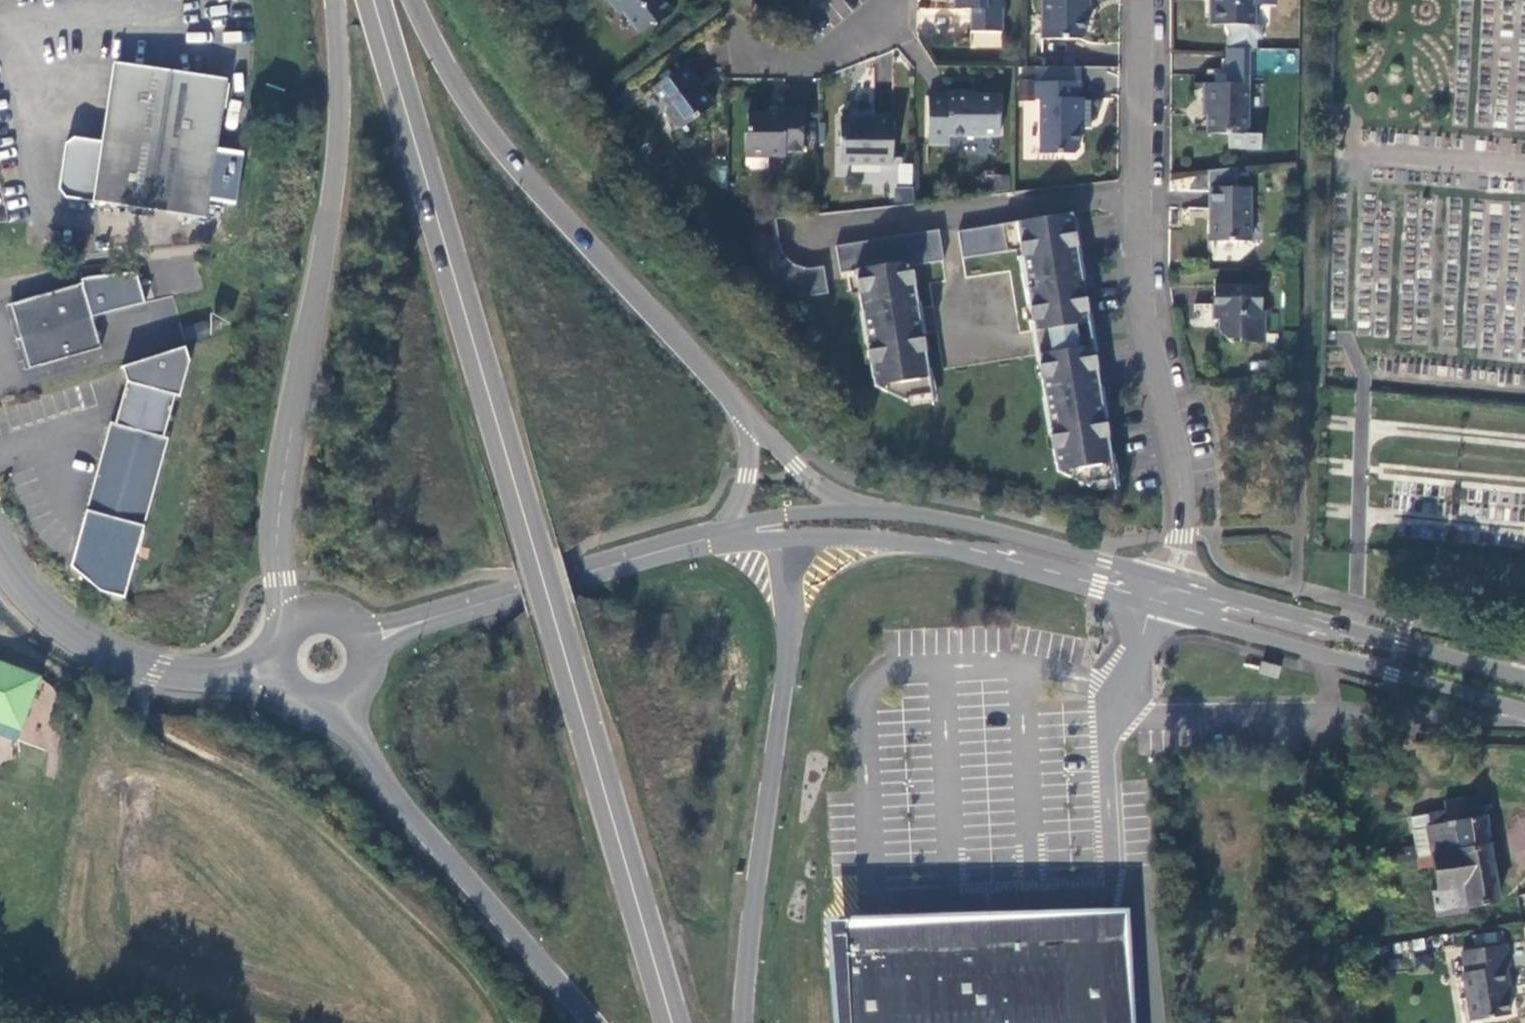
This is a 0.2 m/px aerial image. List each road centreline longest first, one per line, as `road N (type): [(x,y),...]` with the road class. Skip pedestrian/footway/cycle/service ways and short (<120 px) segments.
road 1 (secondary): [(374,0),(673,1022)]
road 2 (tertiary): [(853,539),(989,562),(1524,713)]
road 3 (secondary): [(333,0),(341,96),(336,166),(280,491),(283,604),(293,623)]
road 4 (residential): [(1136,0),(1139,274),(1181,486),(1182,536),(1171,578)]
road 5 (secondary): [(755,424),(502,149),(415,0)]
road 6 (secondary): [(743,1022),(795,603)]
road 7 (secondary): [(340,711),(408,809),(593,1022)]
road 8 (tertiary): [(371,639),(724,536)]
road 9 (tertiary): [(1524,675),(1171,578)]
road 10 (tertiary): [(1171,578),(1002,531),(859,510)]
road 11 (unclassified): [(275,671),(159,671),(110,653),(59,626),(0,554)]
road 12 (residential): [(745,55),(799,62),(861,29),(887,0)]
road 13 (secondary): [(859,510),(812,483),(755,424)]

